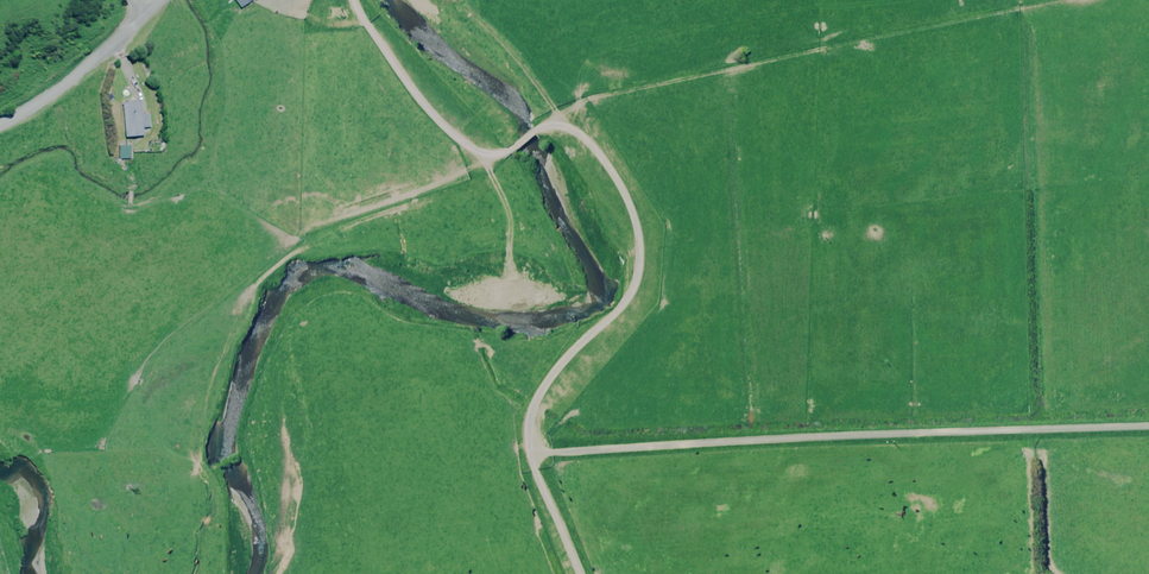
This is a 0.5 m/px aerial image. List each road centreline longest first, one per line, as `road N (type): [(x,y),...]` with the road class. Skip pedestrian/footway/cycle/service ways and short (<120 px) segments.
road 1 (track): [(353,0),(401,93),(484,152),(558,119),(606,147),(634,241),(634,278),(541,379),(526,423),(539,478),(581,573)]
road 2 (unclassified): [(1148,420),(857,426),(536,450)]
road 3 (unclassified): [(0,127),(96,63),(147,10)]

